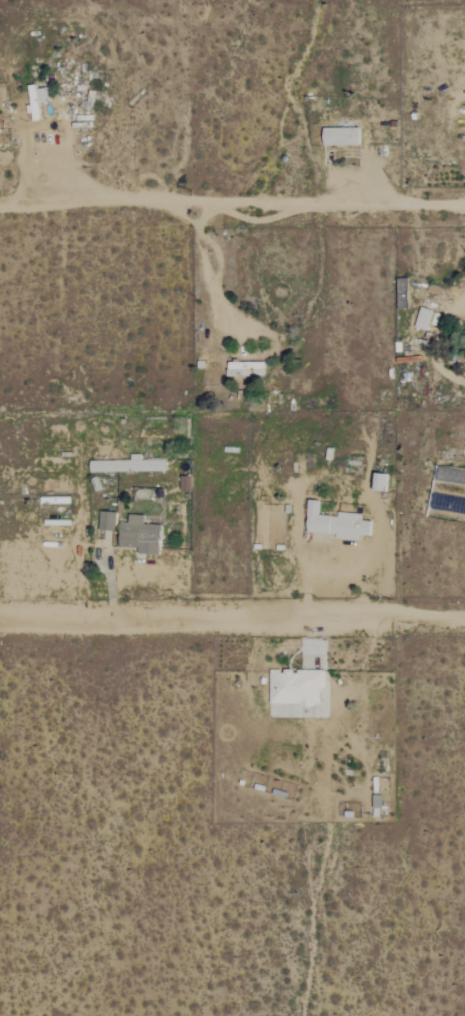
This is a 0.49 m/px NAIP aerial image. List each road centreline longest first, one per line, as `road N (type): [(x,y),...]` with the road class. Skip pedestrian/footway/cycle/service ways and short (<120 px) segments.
road 1 (track): [(0,622),(464,625)]
road 2 (track): [(0,214),(464,211)]
road 3 (track): [(202,212),(203,261),(225,334)]

